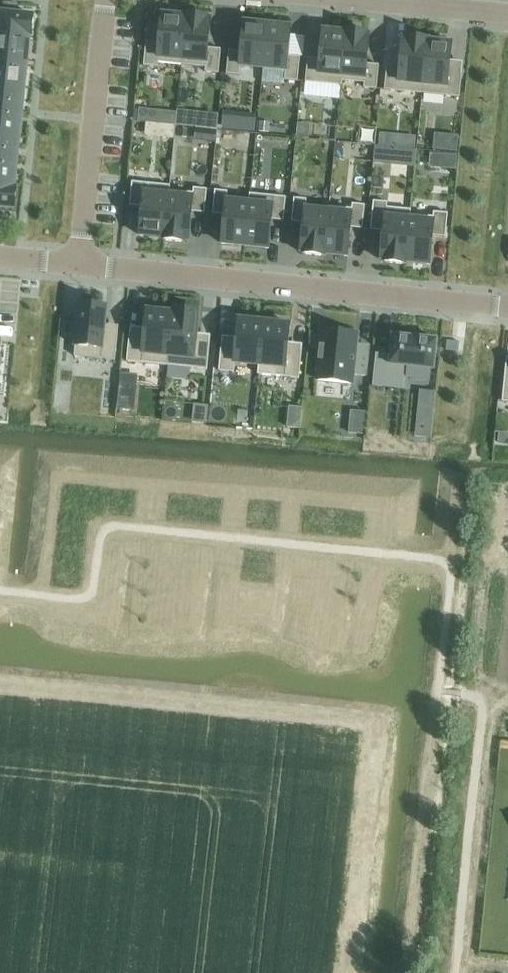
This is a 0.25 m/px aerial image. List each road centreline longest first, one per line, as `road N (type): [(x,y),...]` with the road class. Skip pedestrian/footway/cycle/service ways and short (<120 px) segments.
road 1 (residential): [(80,266),(507,309)]
road 2 (residential): [(105,0),(80,266)]
road 3 (residential): [(507,15),(349,0)]

